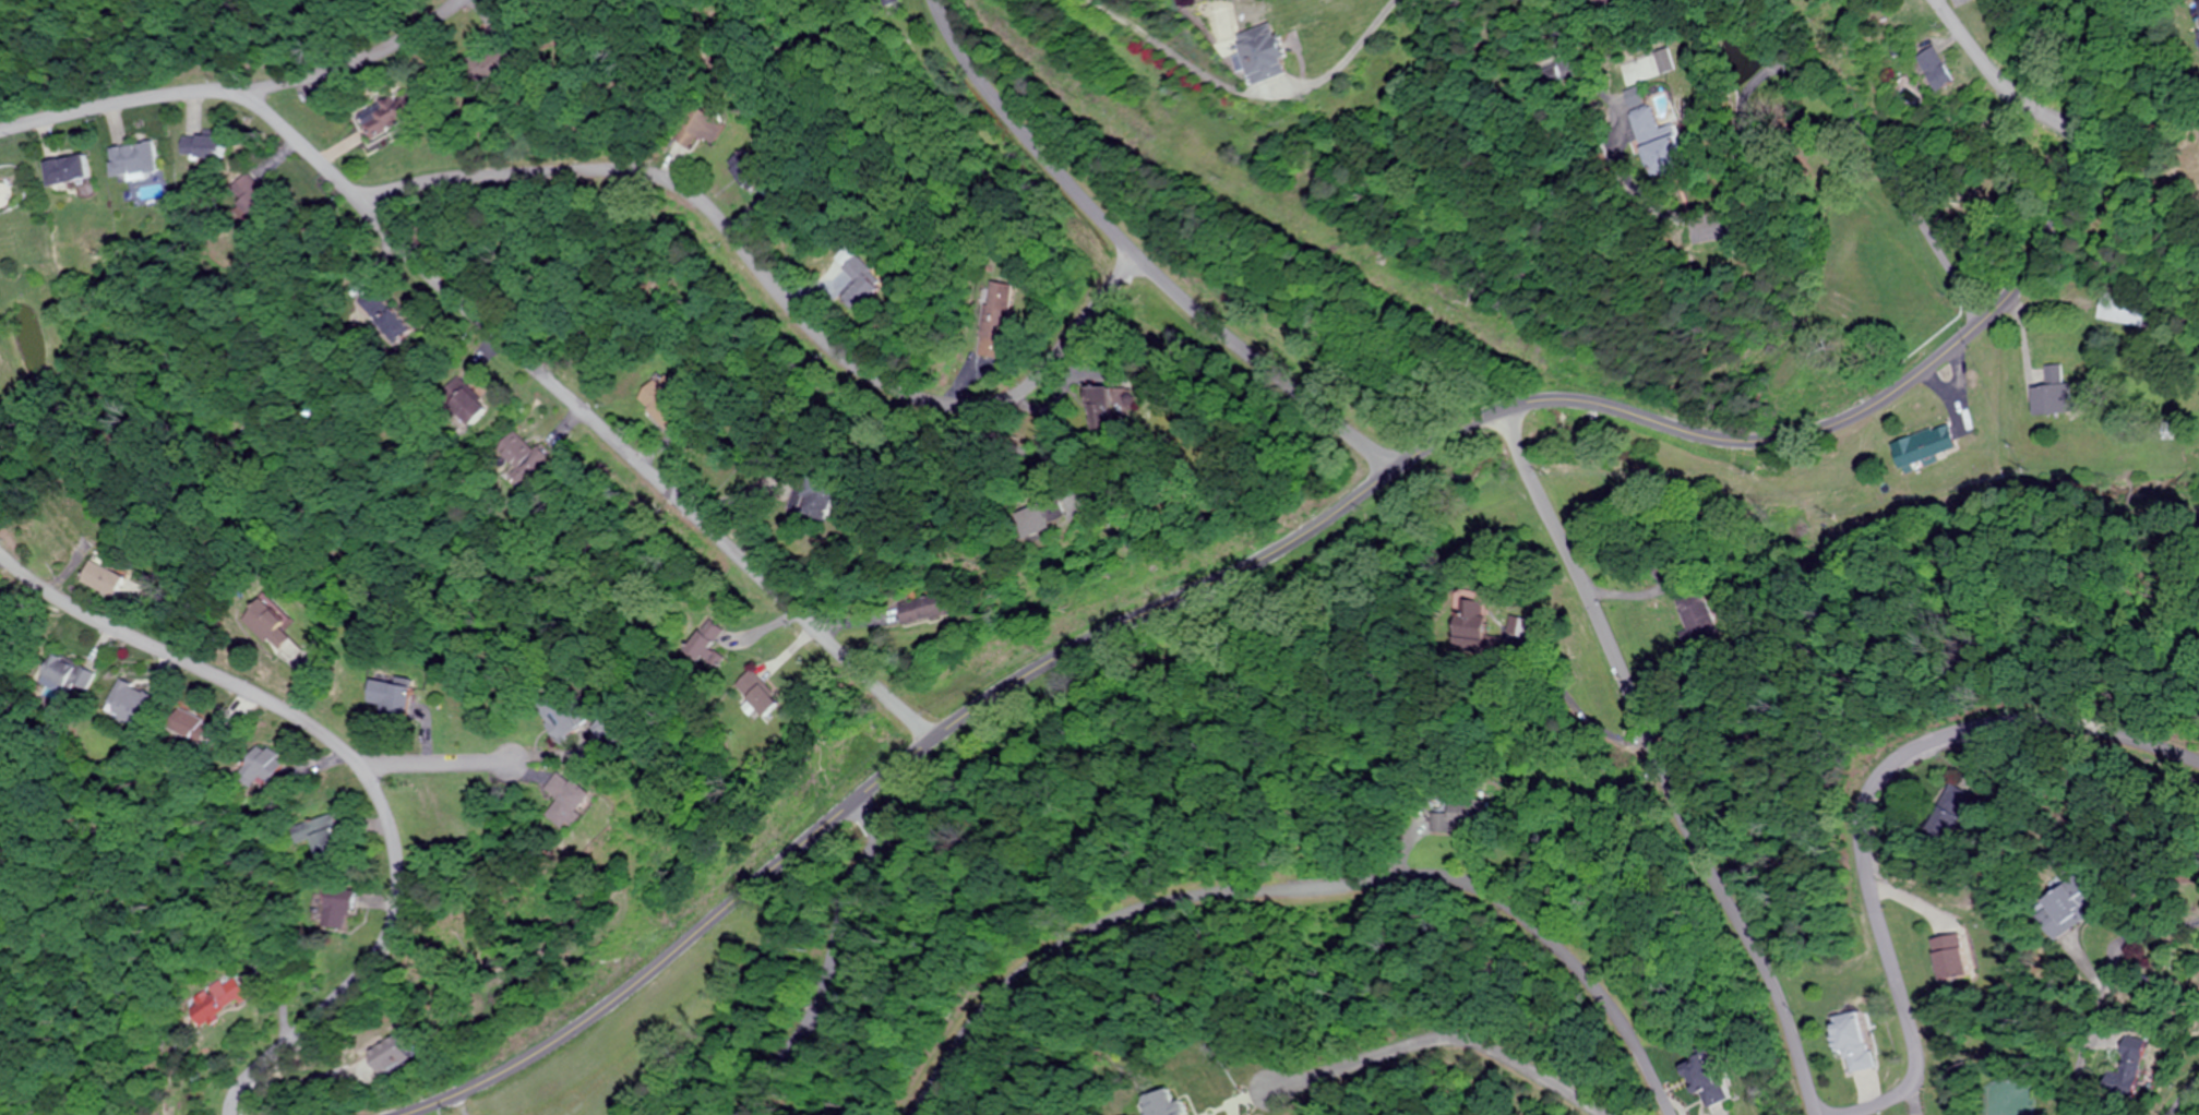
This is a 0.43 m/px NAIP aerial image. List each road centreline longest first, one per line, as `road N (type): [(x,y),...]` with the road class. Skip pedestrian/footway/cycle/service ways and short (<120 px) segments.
road 1 (secondary): [(392,1114),(530,1058),(609,1006),(989,698),(1267,551),(1477,419),(1581,399),(1728,440),(1761,441),(1825,427),(1888,393),(1975,327),(2046,242),(2095,113),(2107,0)]
road 2 (residential): [(0,131),(203,93),(283,132),(352,200),(455,176),(644,173),(704,206),(789,305),(862,373),(954,410),(1015,388),(1135,257)]
road 3 (residential): [(917,1114),(970,1030),(1011,988),(1133,912),(1214,892),(1436,873),(1489,885),(1555,943),(1592,987),(1666,1114)]
road 4 (residential): [(231,1114),(247,1077),(288,1046),(384,944),(396,890),(383,810),(356,766),(310,724),(81,612),(0,552)]
road 5 (residential): [(930,739),(352,200)]
road 6 (residential): [(1812,1114),(1735,910),(1617,675),(1502,410)]
road 7 (residential): [(2198,758),(2070,727),(2012,722),(1926,744),(1889,768),(1869,804),(1865,850),(1919,1057),(1898,1096),(1848,1114)]
road 8 (residential): [(932,0),(1005,118),(1135,257),(1218,336),(1390,473)]
road 9 (residential): [(852,803),(865,826),(830,973),(809,1026),(748,1114)]
road 10 (residential): [(219,97),(358,61),(459,0)]
road 11 (residential): [(2198,920),(2122,951),(2078,1074),(2077,1114)]
road 12 (residential): [(1638,1059),(1533,1054),(1455,1078),(1423,1114)]
road 13 (residential): [(1936,0),(1992,73),(2087,143)]
road 14 (residential): [(356,766),(486,764)]

